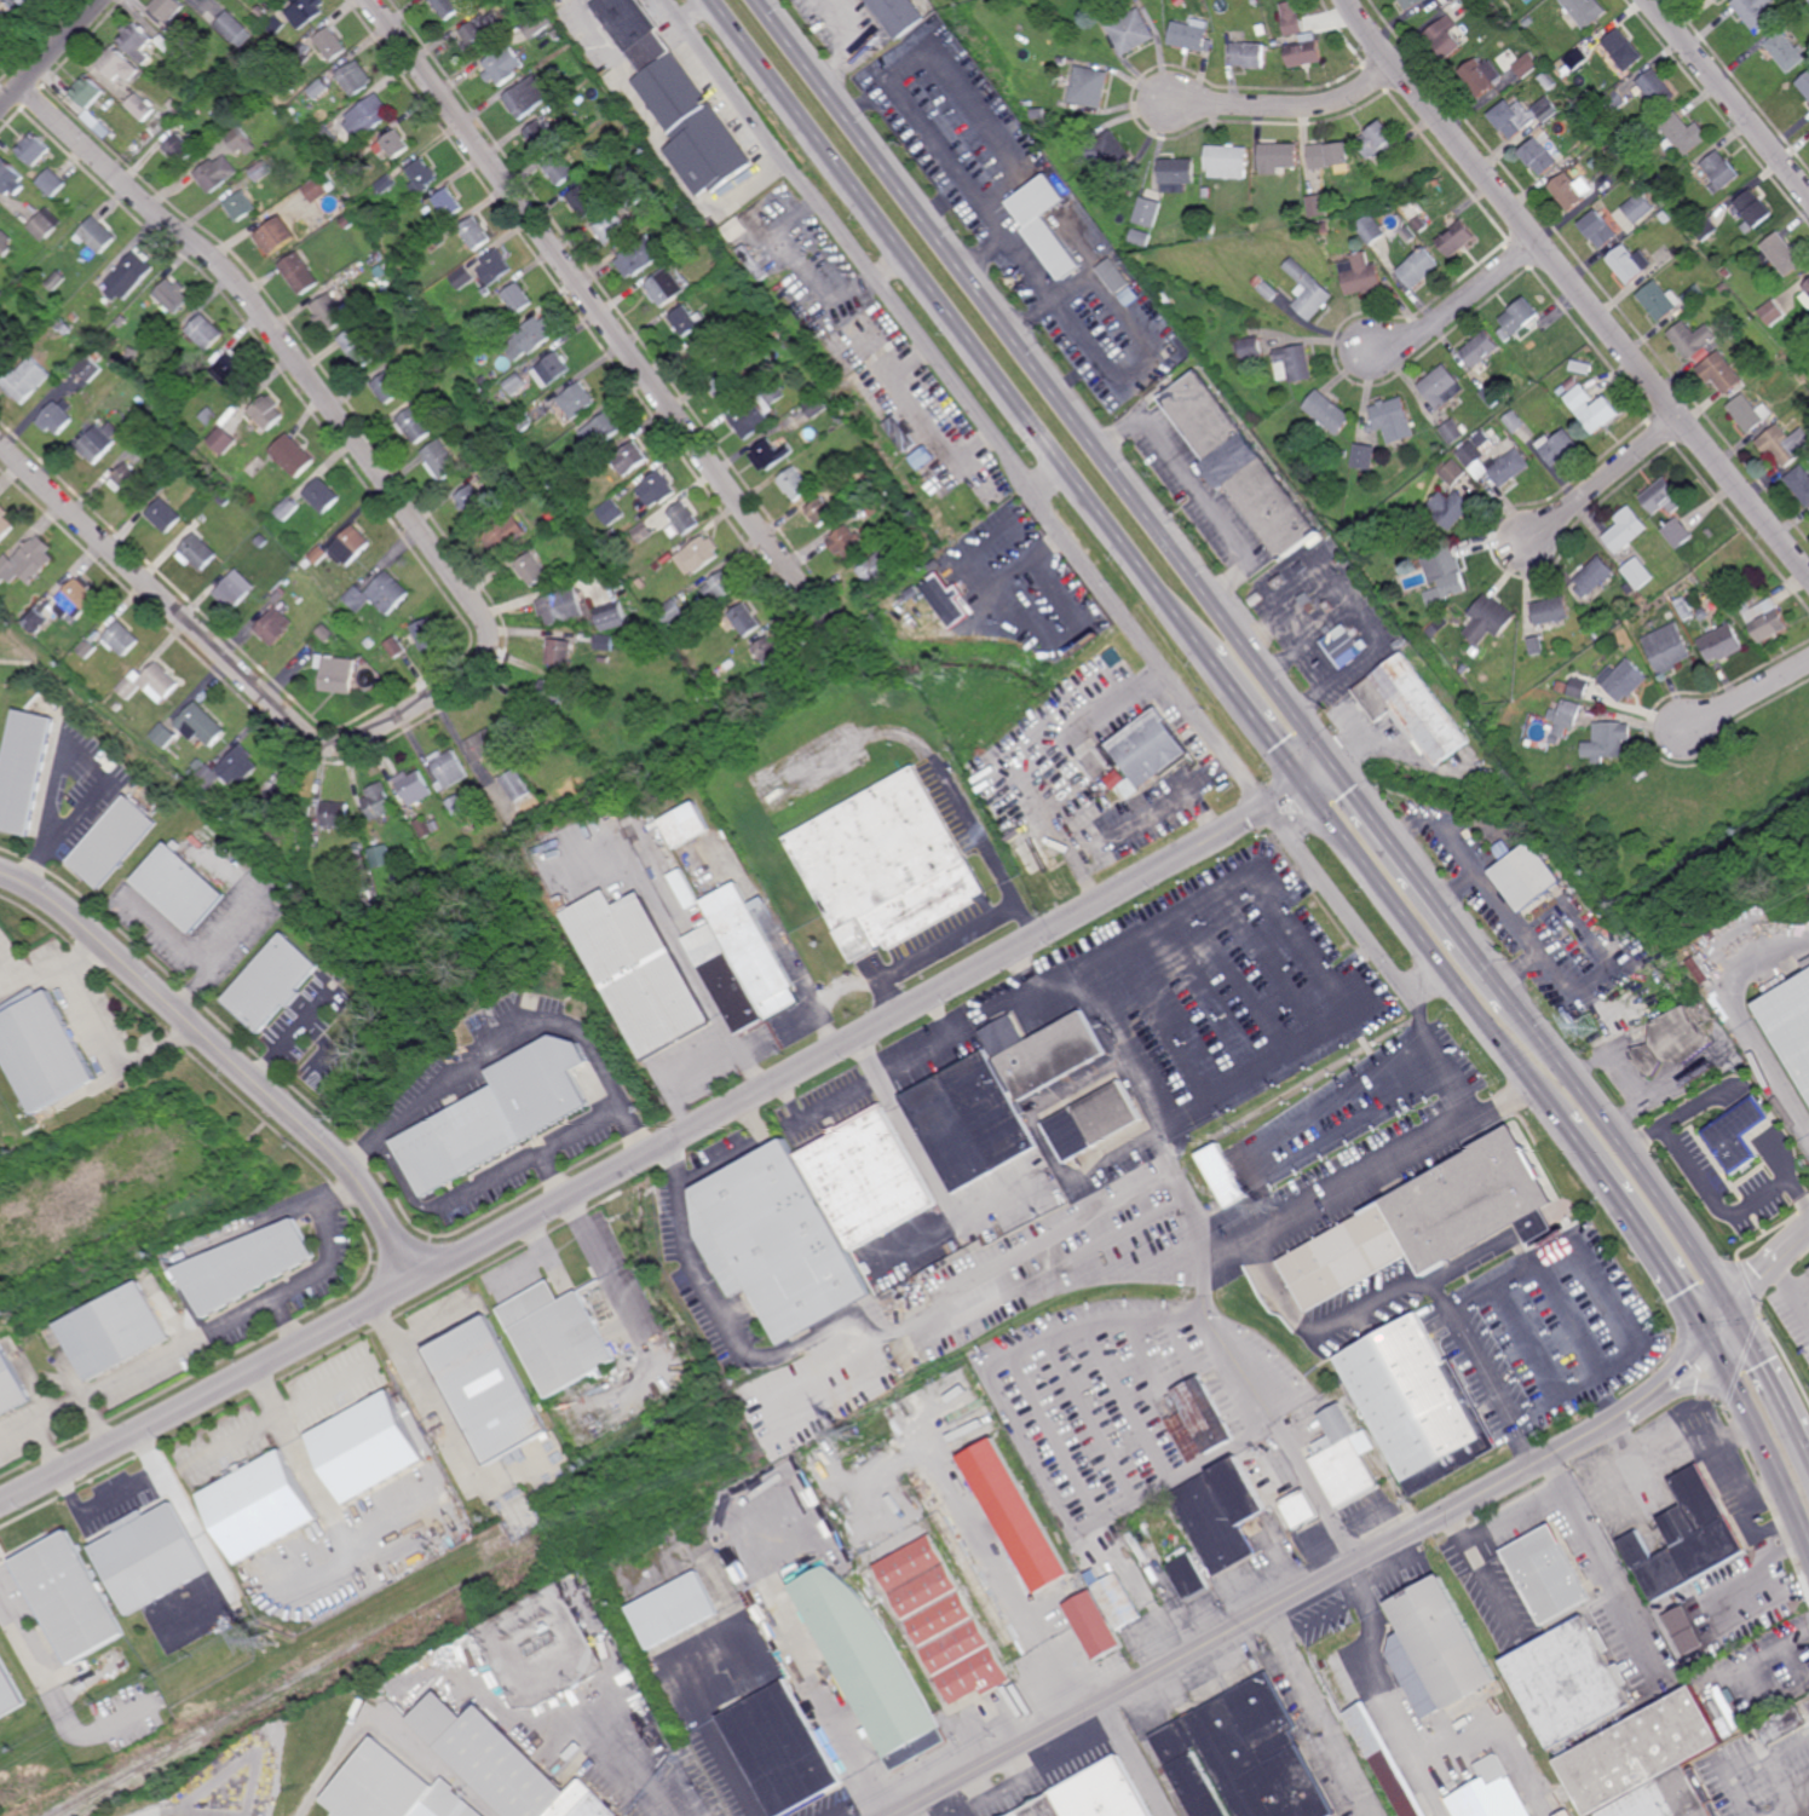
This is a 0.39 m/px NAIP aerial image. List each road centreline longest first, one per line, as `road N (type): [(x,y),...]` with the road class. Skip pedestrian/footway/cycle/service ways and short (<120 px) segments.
road 1 (residential): [(0,1504),(558,1206),(1338,768)]
road 2 (residential): [(0,447),(305,737),(355,742),(485,662),(485,618),(241,287),(23,86)]
road 3 (residential): [(895,1815),(1591,1435),(1670,1380),(1732,1310)]
road 4 (trunk): [(1338,768),(757,0)]
road 5 (trunk): [(713,0),(1211,657)]
road 6 (residential): [(367,0),(823,621)]
road 7 (residential): [(1808,574),(1347,0)]
road 8 (residential): [(0,873),(82,924),(348,1165),(420,1281)]
road 9 (trunk): [(1308,785),(1563,1122)]
road 10 (trunk): [(1732,1310),(1658,1193),(1514,999)]
road 11 (trunk): [(1514,999),(1338,768)]
road 12 (residential): [(1647,0),(1808,199)]
road 13 (residential): [(1173,100),(1333,104),(1392,64)]
road 14 (residential): [(1268,1614),(1379,1815)]
road 15 (trunk): [(1709,1339),(1808,1541)]
road 16 (residential): [(1528,537),(1680,417)]
road 17 (residential): [(1384,351),(1537,243)]
road 18 (trunk): [(1211,657),(1308,785)]
road 19 (trunk): [(1808,1446),(1732,1310)]
road 20 (residential): [(0,110),(104,0)]
road 21 (trunk): [(1629,1212),(1709,1339)]
road 22 (residential): [(1808,659),(1684,727)]

